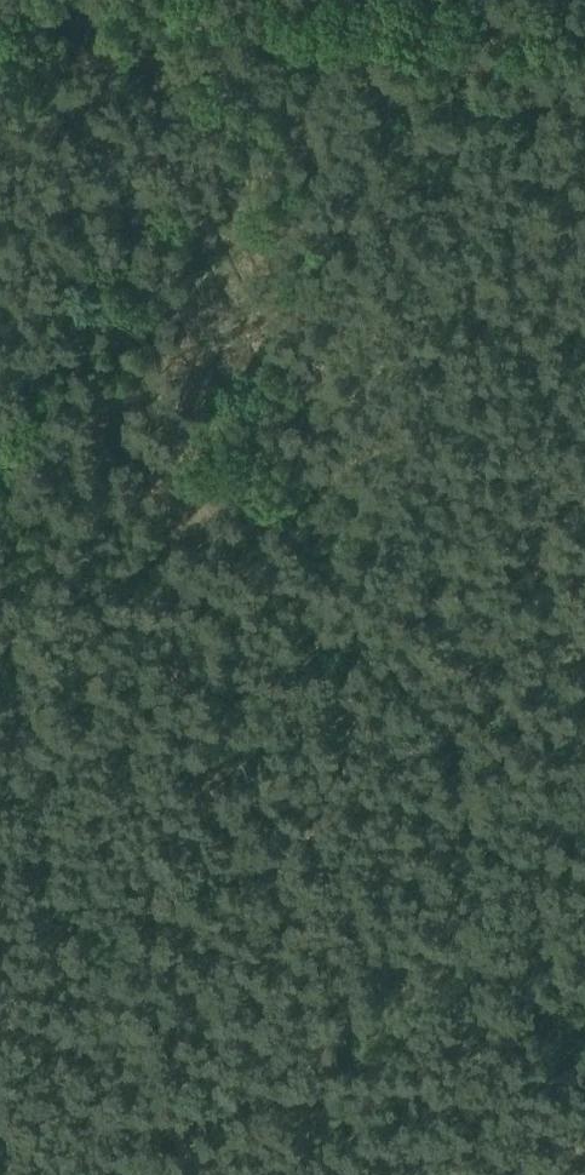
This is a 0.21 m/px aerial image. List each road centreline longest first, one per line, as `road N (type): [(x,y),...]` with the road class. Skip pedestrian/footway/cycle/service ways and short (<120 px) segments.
road 1 (track): [(45,0),(584,71)]

